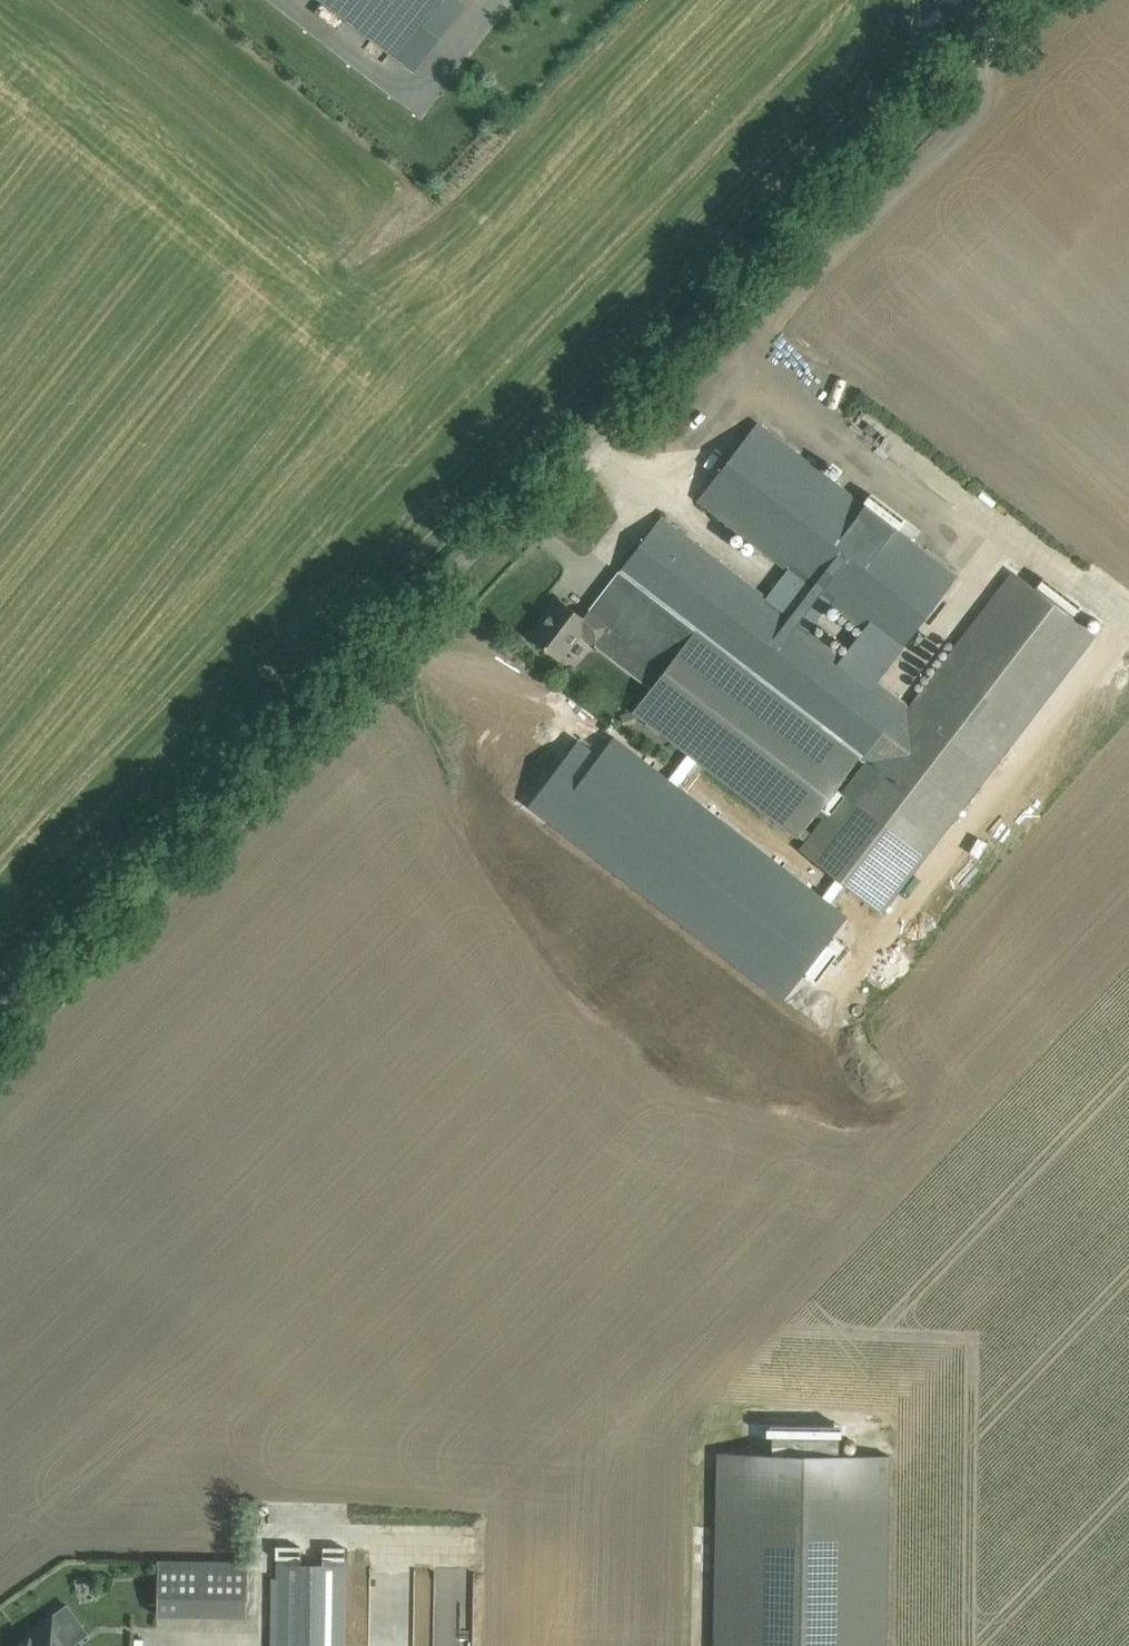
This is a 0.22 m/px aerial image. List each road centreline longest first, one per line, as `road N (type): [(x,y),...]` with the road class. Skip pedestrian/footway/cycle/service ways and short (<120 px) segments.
road 1 (unclassified): [(0,1033),(1020,0)]

